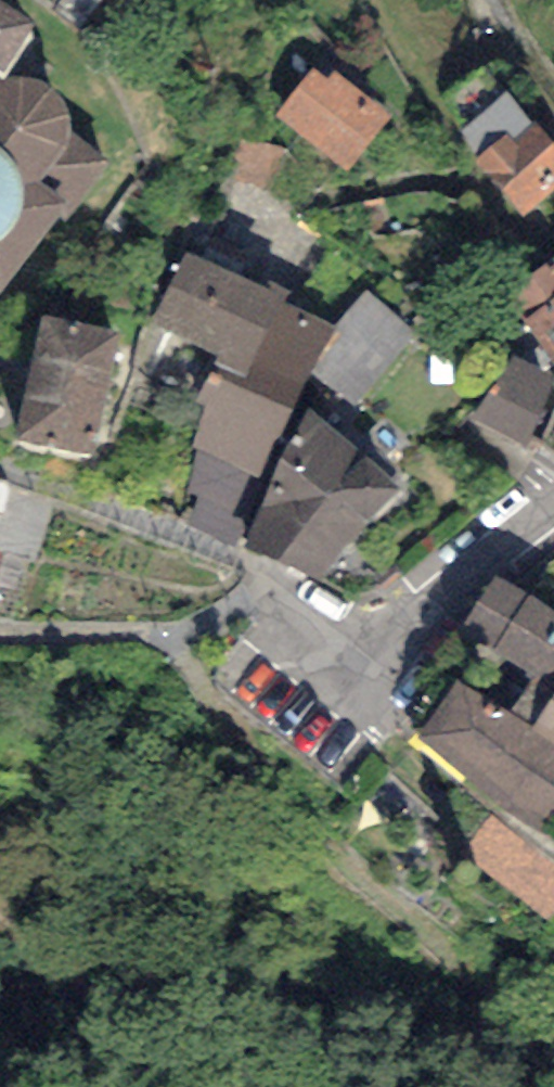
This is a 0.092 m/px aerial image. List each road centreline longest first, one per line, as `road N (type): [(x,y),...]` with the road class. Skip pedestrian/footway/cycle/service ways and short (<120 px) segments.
road 1 (residential): [(553,513),(400,632),(349,659),(262,584)]

